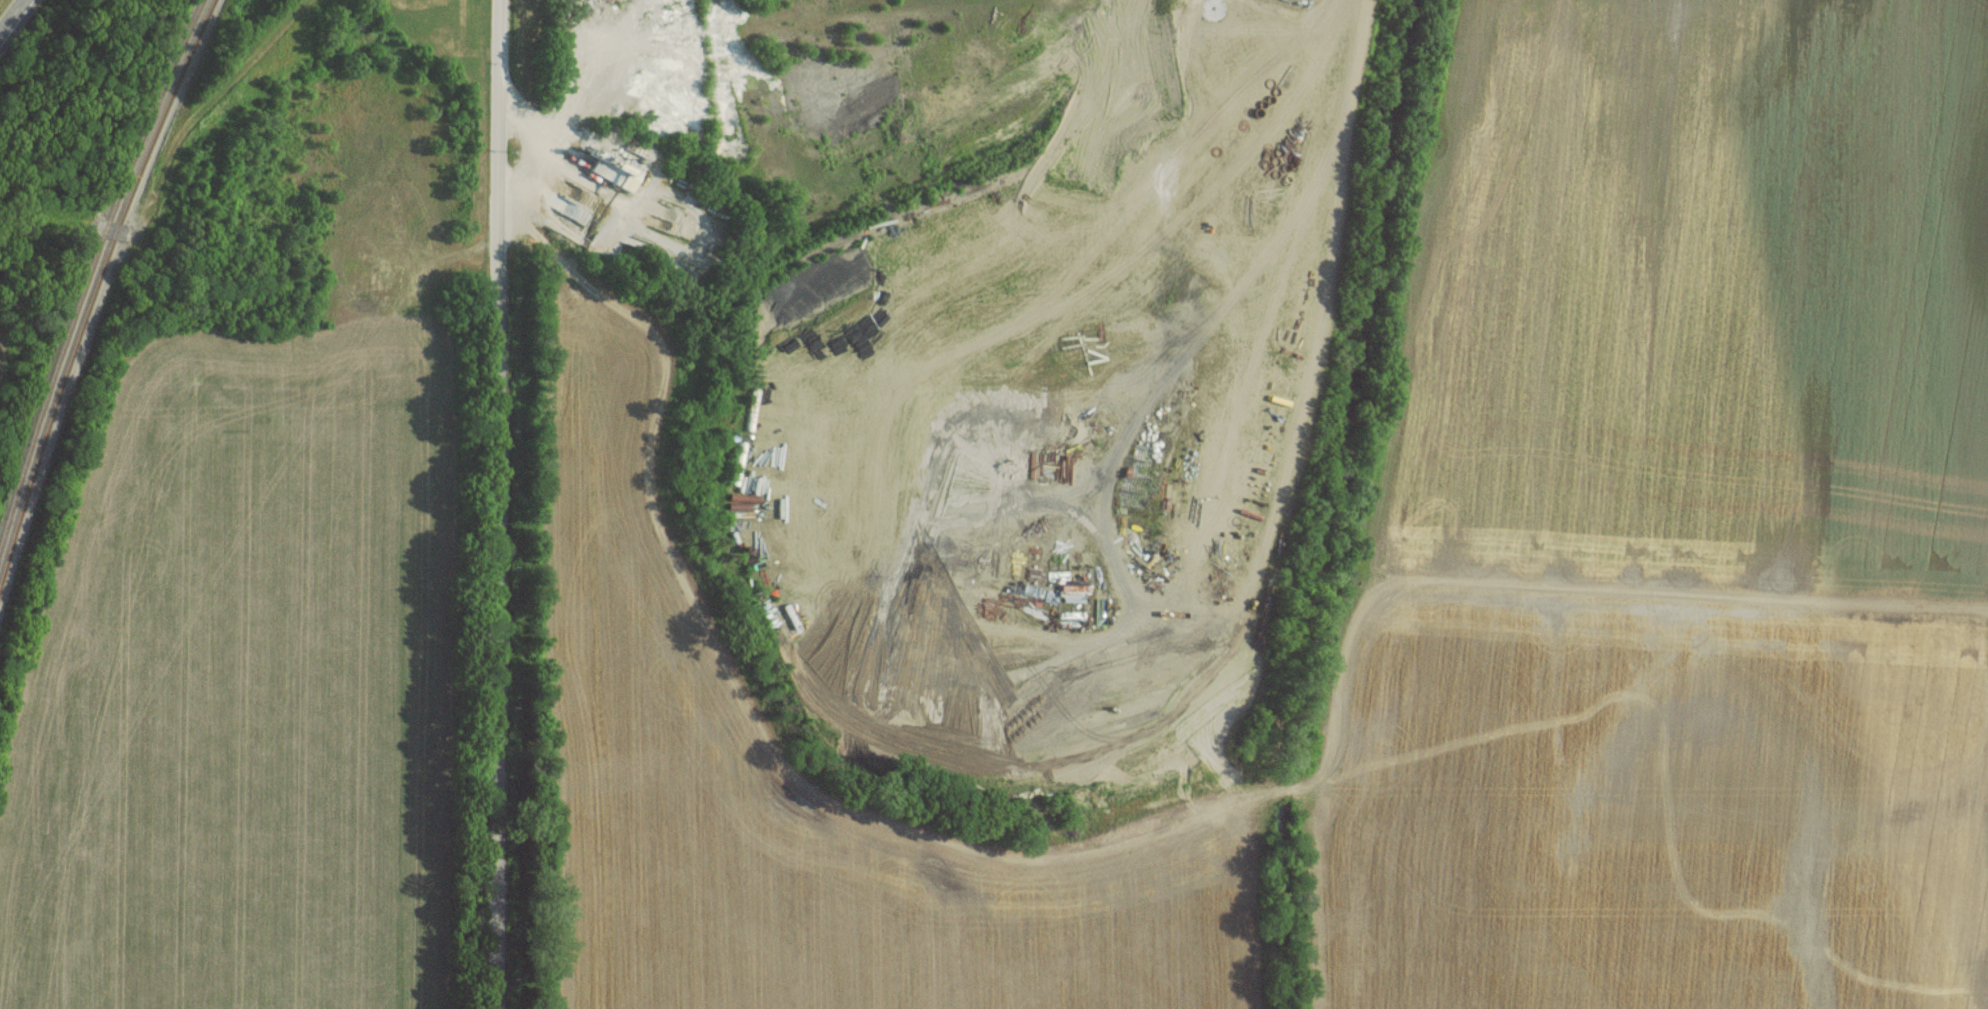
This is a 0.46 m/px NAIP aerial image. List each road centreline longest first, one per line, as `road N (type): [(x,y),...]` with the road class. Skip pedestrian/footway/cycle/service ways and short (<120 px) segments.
road 1 (residential): [(497,1008),(501,0)]

